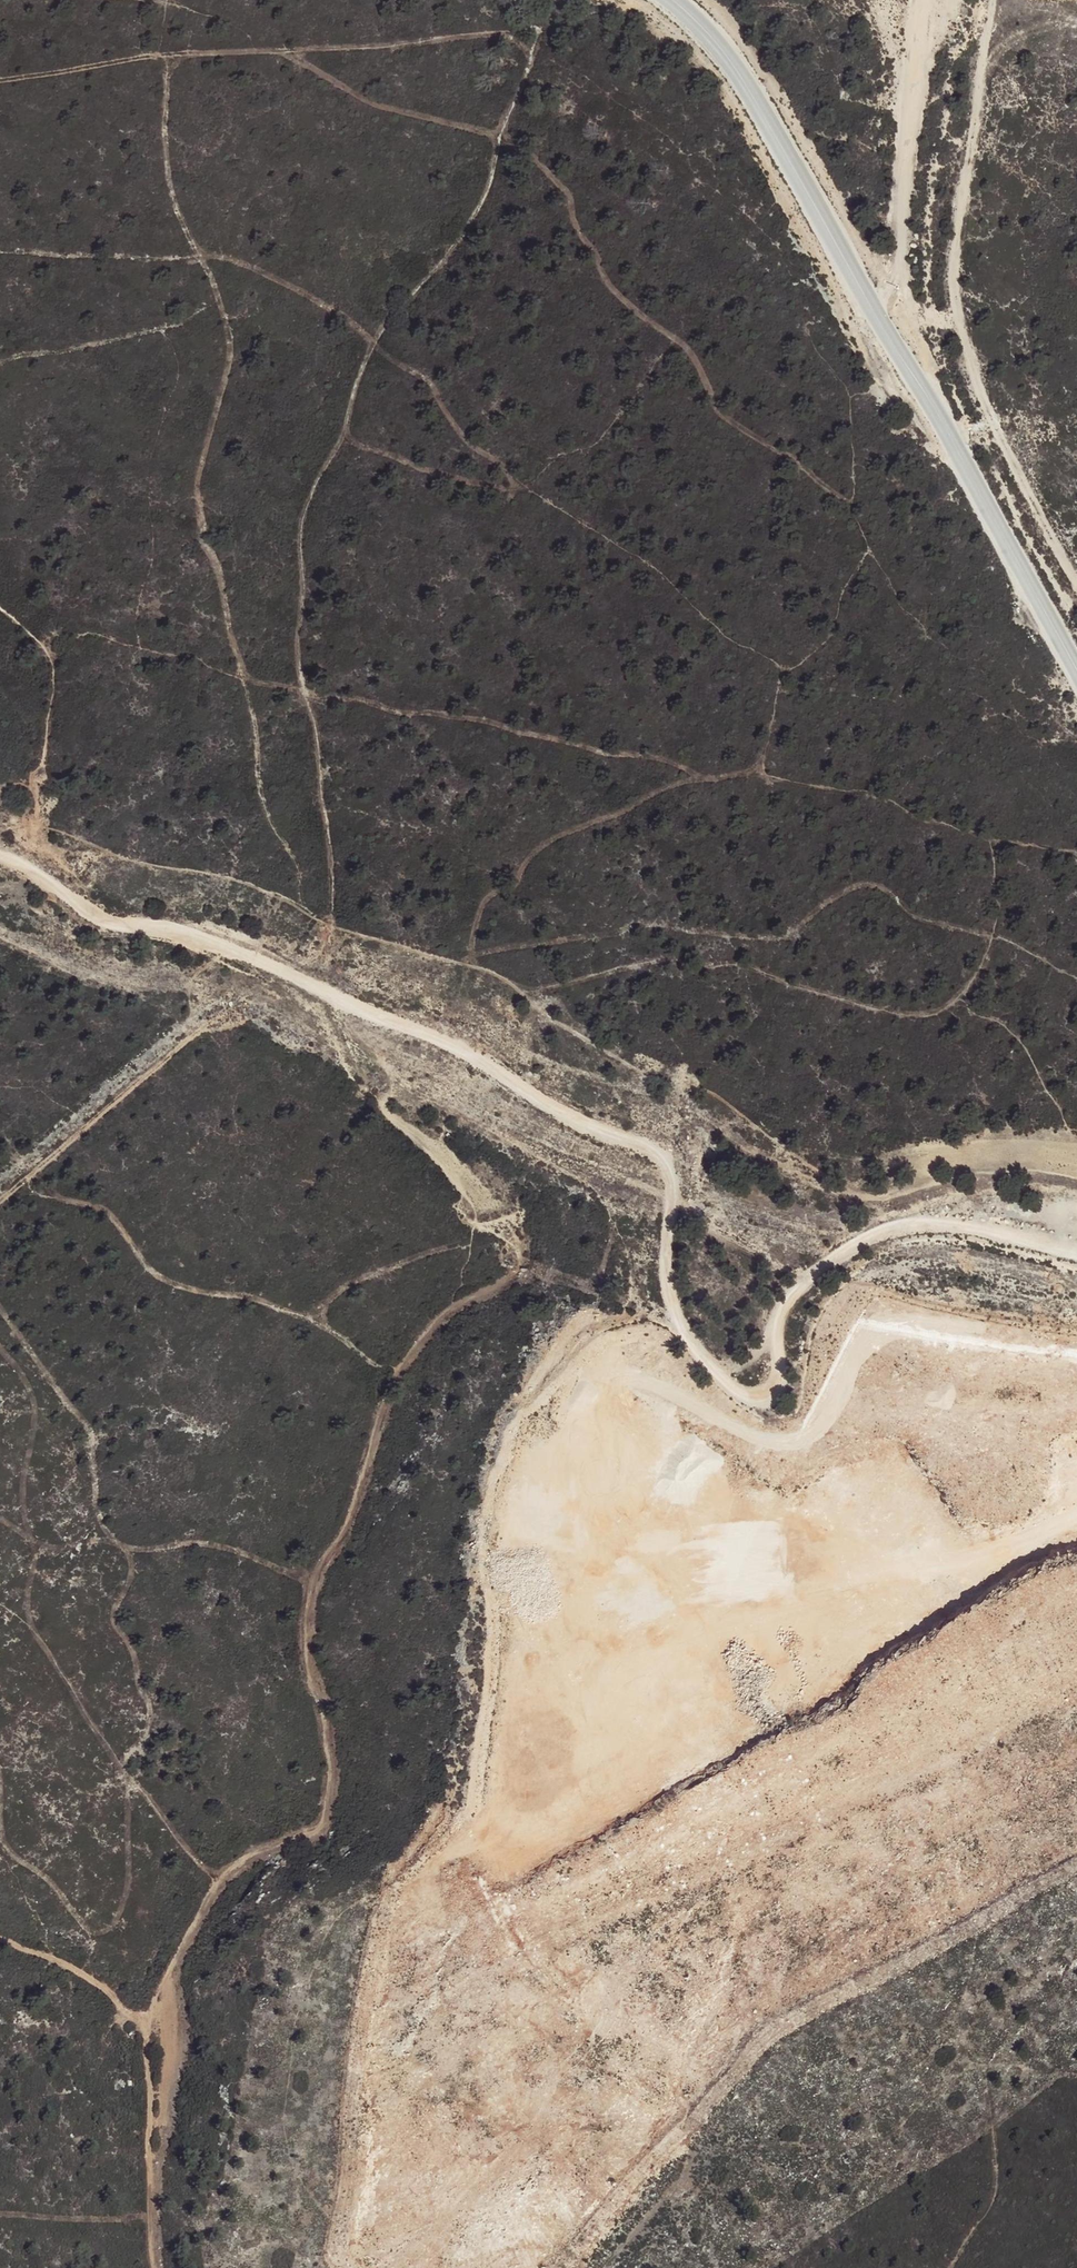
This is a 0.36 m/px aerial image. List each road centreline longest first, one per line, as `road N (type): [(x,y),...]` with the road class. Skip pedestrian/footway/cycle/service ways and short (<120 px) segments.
road 1 (track): [(0,856),(104,923),(161,929),(238,952),(373,1016),(454,1040),(498,1062),(604,1146),(682,1163),(691,1216),(679,1296),(732,1381),(766,1402),(781,1395),(798,1319),(821,1287),(888,1247),(924,1236),(994,1234),(1076,1255)]
road 2 (track): [(791,1435),(743,1428),(663,1353),(645,1345),(612,1352),(582,1395),(571,1452),(576,1540),(600,1594),(656,1630),(694,1635),(815,1584),(988,1562),(1076,1517)]
road 3 (unclassified): [(669,0),(713,40),(770,119),(1076,677)]
road 4 (track): [(1076,584),(979,396),(955,305),(957,221),(993,0)]
road 5 (track): [(879,311),(901,252),(923,0)]

